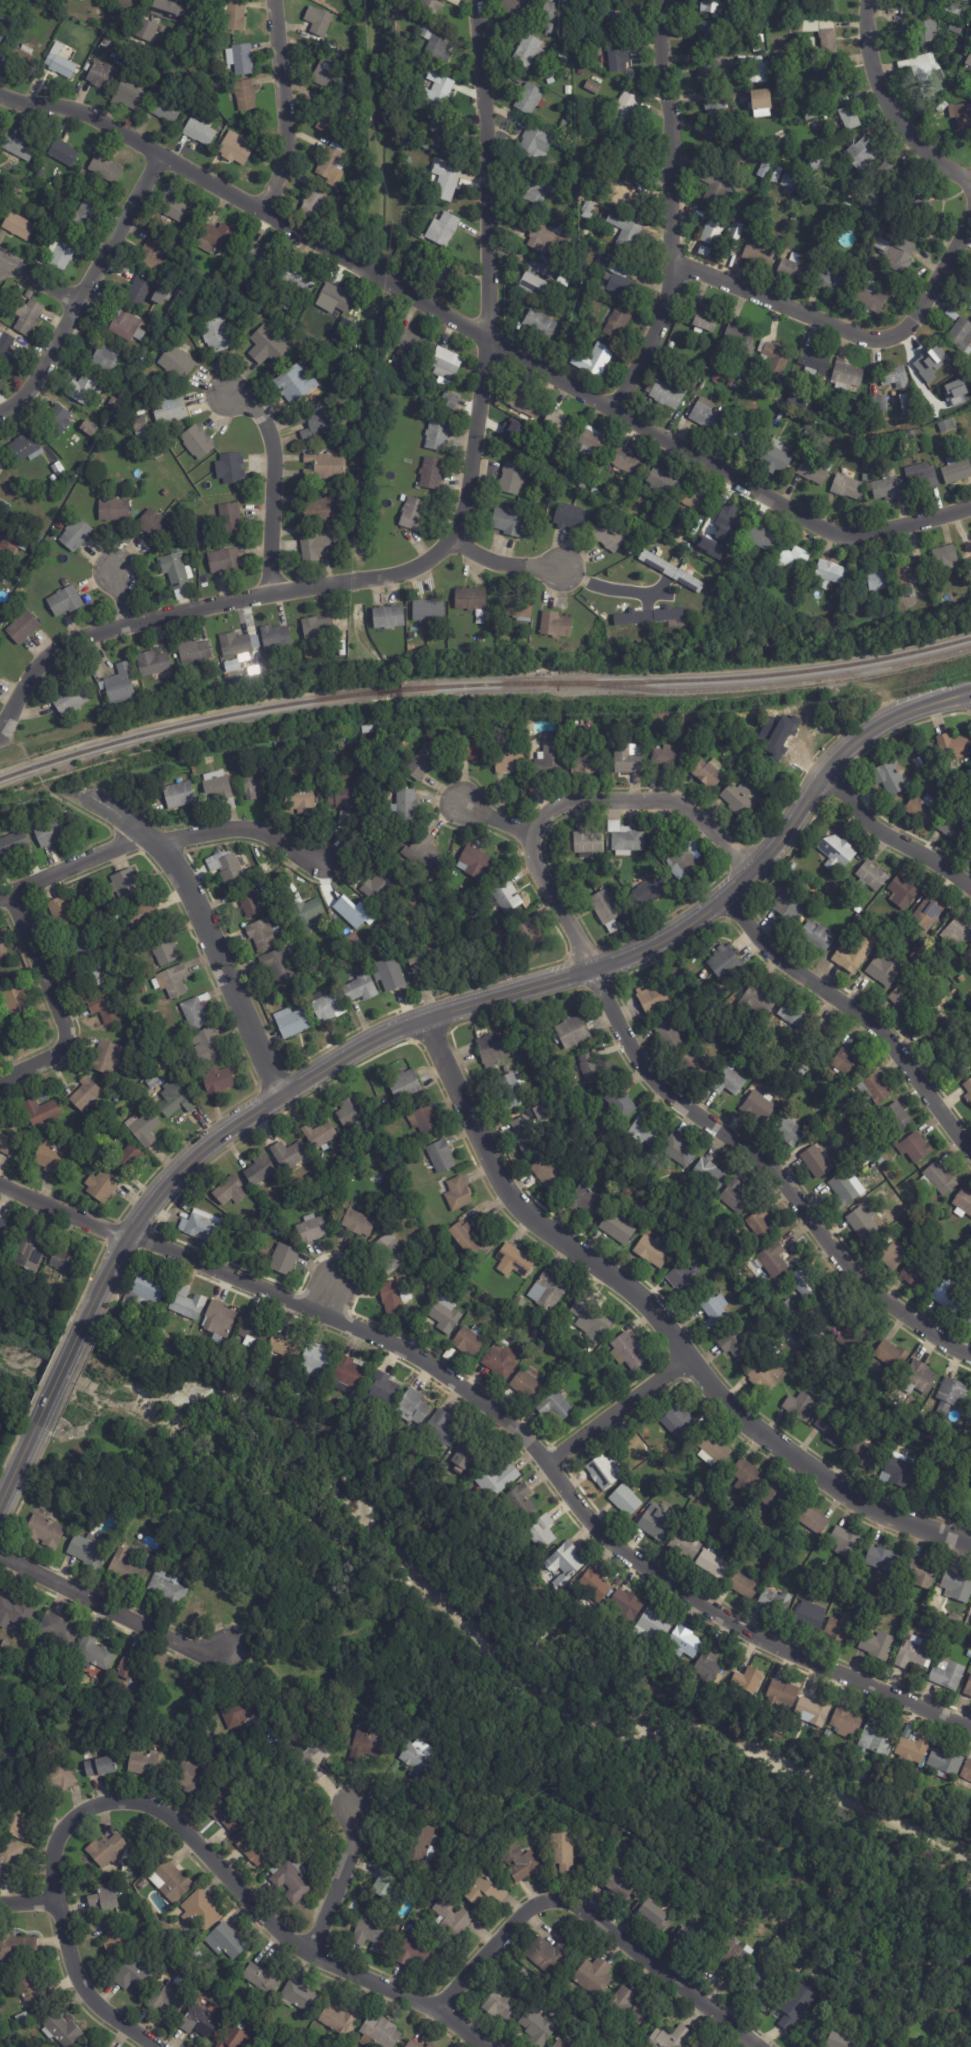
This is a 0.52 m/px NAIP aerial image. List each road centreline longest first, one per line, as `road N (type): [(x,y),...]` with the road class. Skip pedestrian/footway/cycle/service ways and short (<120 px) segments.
road 1 (residential): [(970,1726),(759,1639),(619,1547),(574,1504),(524,1435),(397,1347),(0,1183)]
road 2 (residential): [(472,0),(485,339),(452,550),(396,578),(128,627),(46,655),(0,734)]
road 3 (residential): [(850,539),(74,109),(17,103),(0,92)]
road 4 (tertiary): [(825,774),(726,897),(668,935),(590,969),(428,1016),(353,1050),(195,1150),(158,1194),(82,1331)]
road 5 (residential): [(970,1546),(869,1506),(751,1427),(640,1297),(528,1218),(502,1188),(428,1016)]
road 6 (residential): [(970,1356),(856,1278),(768,1163),(664,1091),(590,969)]
road 7 (residential): [(103,1801),(139,1802),(172,1821),(308,1954),(438,2010),(483,2046)]
road 8 (residential): [(662,0),(672,121),(667,283),(656,329),(609,408)]
road 9 (residential): [(755,2046),(561,1902),(525,1916),(438,2010)]
road 10 (residential): [(72,789),(153,839),(195,889),(277,1092)]
road 11 (residential): [(970,1149),(873,1023),(773,950),(726,897)]
road 12 (residential): [(151,2046),(85,1993),(63,1922),(54,1875),(58,1838),(103,1801)]
road 13 (residential): [(159,160),(80,306),(11,403),(0,406)]
road 14 (residential): [(752,870),(663,802),(558,805),(525,837)]
road 15 (residential): [(229,1646),(176,1639),(0,1555)]
road 16 (residential): [(898,337),(859,340),(668,259)]
road 17 (residential): [(3,898),(64,1025),(64,1042),(0,1079)]
road 18 (residential): [(866,0),(878,88),(897,125),(970,183)]
road 19 (residential): [(265,0),(280,137),(259,212)]
road 20 (residential): [(227,396),(267,445),(266,597)]
road 21 (residential): [(970,889),(886,838),(825,774)]
road 22 (residential): [(689,1357),(549,1468)]
road 23 (residential): [(322,855),(261,834),(153,839)]
road 24 (tertiary): [(970,689),(881,722),(825,774)]
road 25 (residential): [(0,899),(153,839)]
road 26 (residential): [(355,1805),(355,1848),(308,1954)]
road 27 (residential): [(525,837),(590,969)]
road 28 (residential): [(970,215),(898,337)]
road 29 (residential): [(970,511),(850,539)]
road 30 (tertiary): [(82,1331),(30,1441)]

